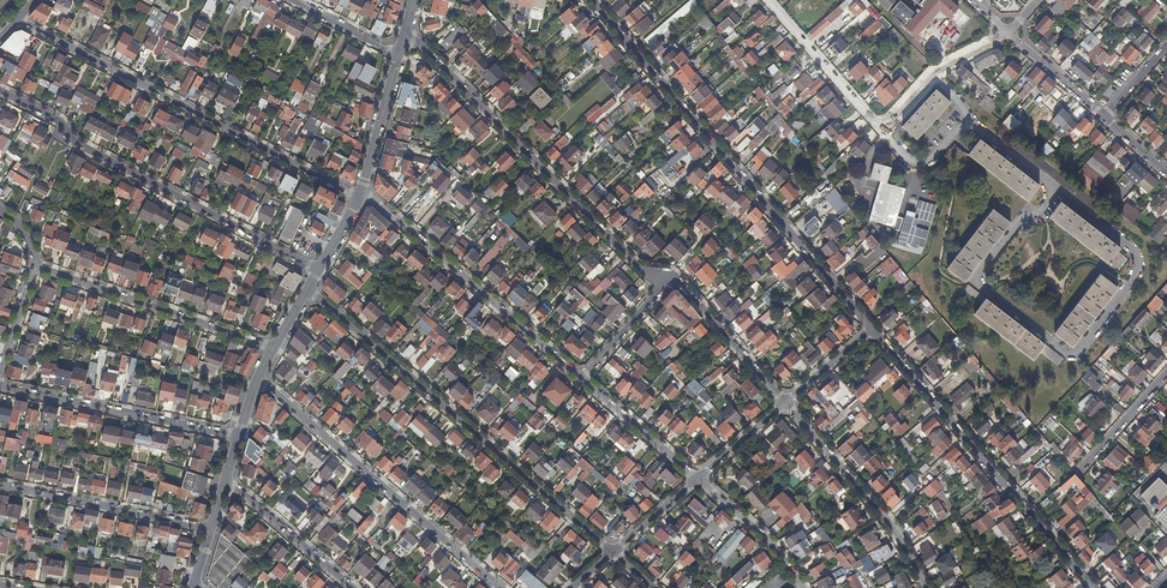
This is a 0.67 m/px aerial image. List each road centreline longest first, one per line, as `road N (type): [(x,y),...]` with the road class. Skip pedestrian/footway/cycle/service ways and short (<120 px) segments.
road 1 (residential): [(1056,187),(1131,245),(1136,270),(1124,301),(1078,359),(975,279),(1023,218),(1038,217),(1049,205)]
road 2 (residential): [(872,328),(593,0)]
road 3 (residential): [(307,289),(614,553)]
road 4 (residential): [(17,21),(361,195)]
road 5 (residential): [(319,270),(76,142),(61,121),(0,91)]
road 6 (residential): [(405,33),(644,273),(665,277)]
road 7 (residential): [(872,328),(1095,587)]
road 8 (residential): [(499,587),(259,379)]
road 9 (residential): [(581,377),(361,195)]
road 10 (residential): [(37,268),(274,348)]
road 11 (residential): [(239,436),(0,387)]
road 12 (residential): [(926,587),(889,524),(785,402)]
road 13 (residential): [(210,531),(0,486)]
road 14 (residential): [(665,277),(785,402)]
road 15 (residential): [(768,0),(880,128)]
road 16 (residential): [(350,587),(225,482)]
road 17 (residential): [(698,478),(581,377)]
road 18 (residential): [(698,478),(775,545),(804,587)]
road 19 (residential): [(361,195),(399,55)]
road 20 (residential): [(1079,471),(1166,373)]
road 21 (residential): [(581,377),(665,277)]
road 22 (residential): [(1105,117),(1010,33)]
road 23 (residential): [(880,128),(905,159),(927,162),(967,117)]

